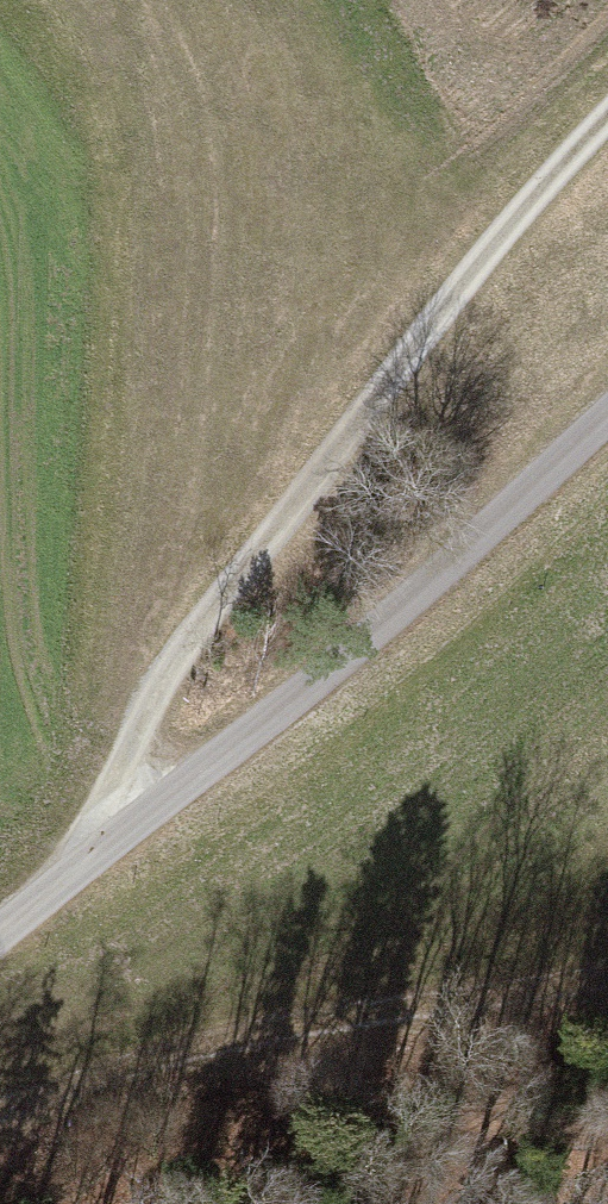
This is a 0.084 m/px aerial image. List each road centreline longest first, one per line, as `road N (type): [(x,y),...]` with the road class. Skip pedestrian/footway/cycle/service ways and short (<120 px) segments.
road 1 (track): [(130,825),(161,695),(483,259),(607,113)]
road 2 (unclassified): [(0,927),(399,612),(607,420)]
road 3 (track): [(0,1107),(180,1052),(607,981)]

